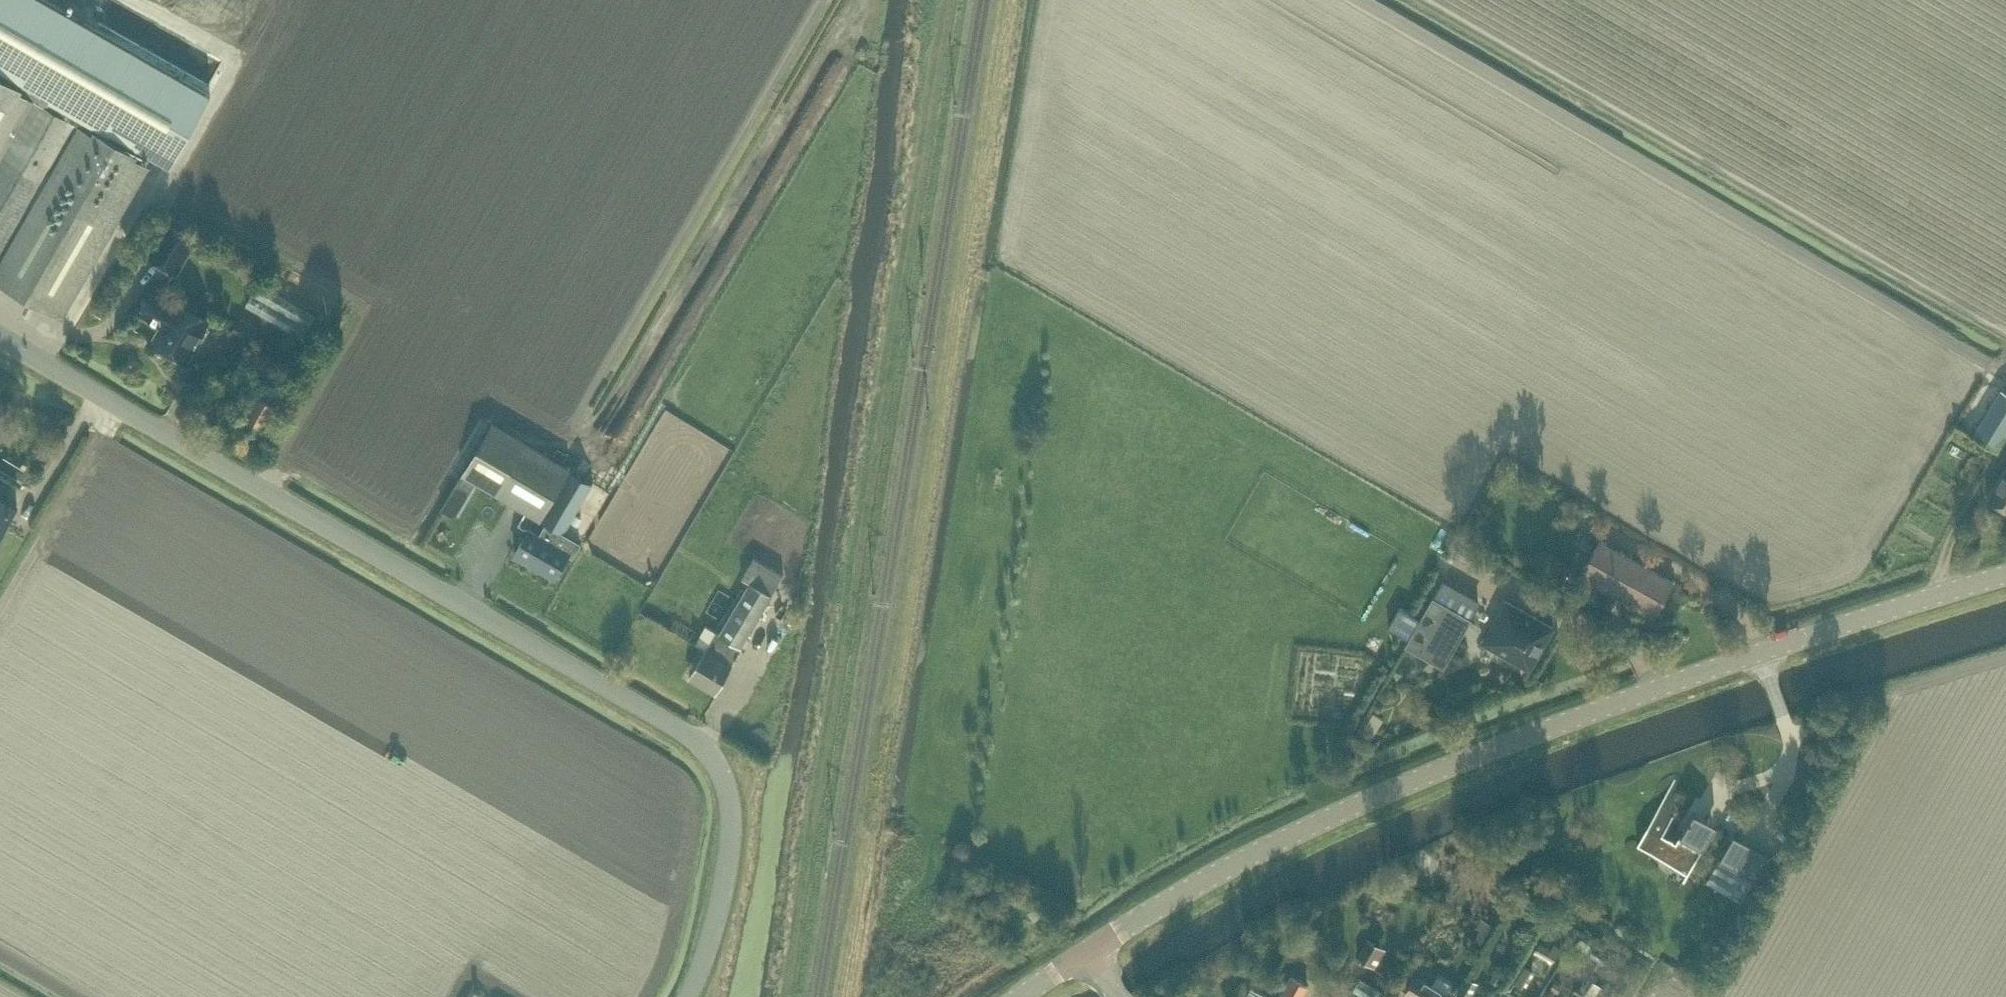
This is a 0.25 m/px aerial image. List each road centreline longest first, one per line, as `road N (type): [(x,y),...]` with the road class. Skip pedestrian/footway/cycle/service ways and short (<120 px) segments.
road 1 (unclassified): [(688,996),(714,930),(731,841),(728,784),(702,743),(0,335)]
road 2 (unclassified): [(1089,951),(1243,858),(1446,766),(2005,573)]

